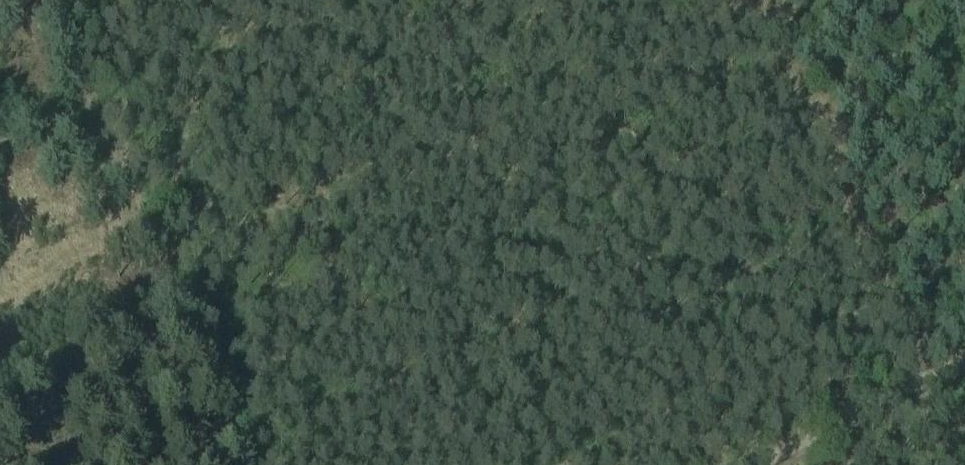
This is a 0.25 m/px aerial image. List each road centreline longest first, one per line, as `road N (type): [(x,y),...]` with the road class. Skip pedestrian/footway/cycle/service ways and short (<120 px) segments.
road 1 (track): [(235,464),(29,0)]
road 2 (track): [(766,464),(964,371)]

